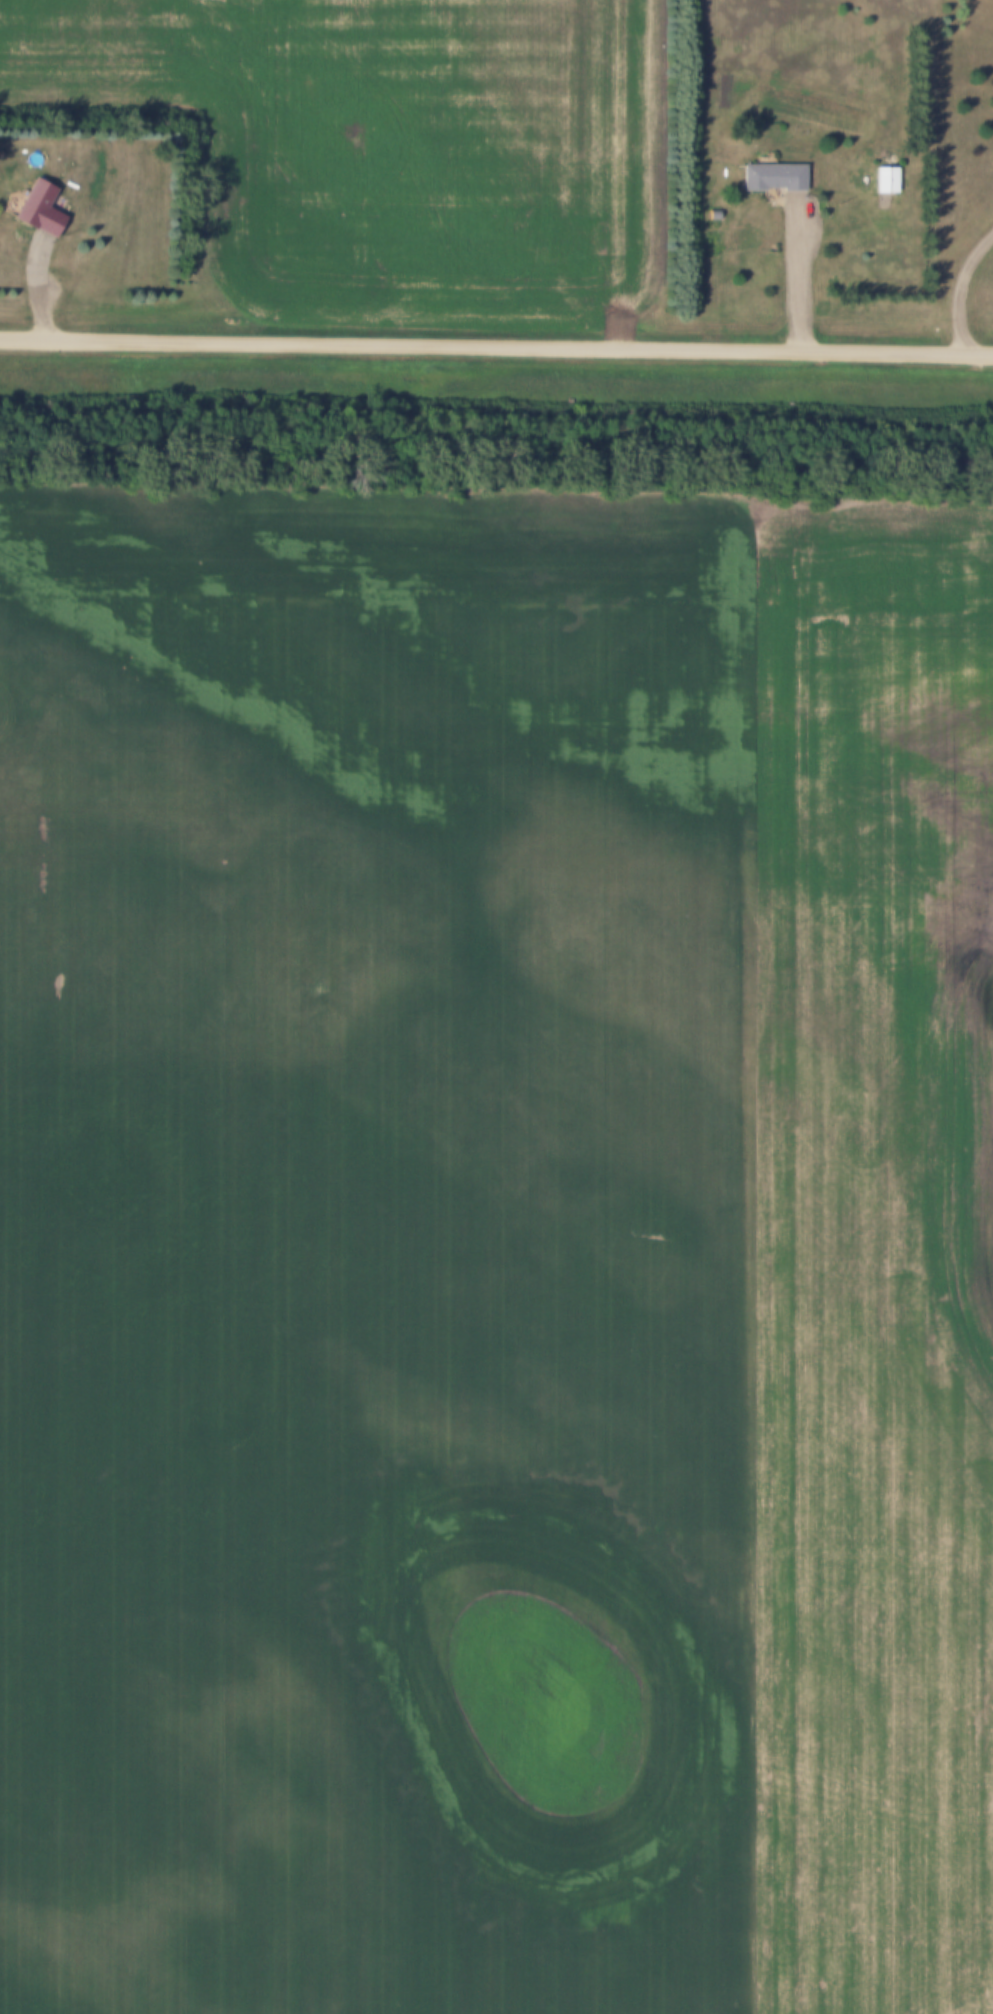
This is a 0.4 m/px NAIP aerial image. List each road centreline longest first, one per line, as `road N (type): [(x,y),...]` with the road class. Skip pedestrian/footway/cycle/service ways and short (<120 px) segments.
road 1 (residential): [(992,350),(0,334)]

